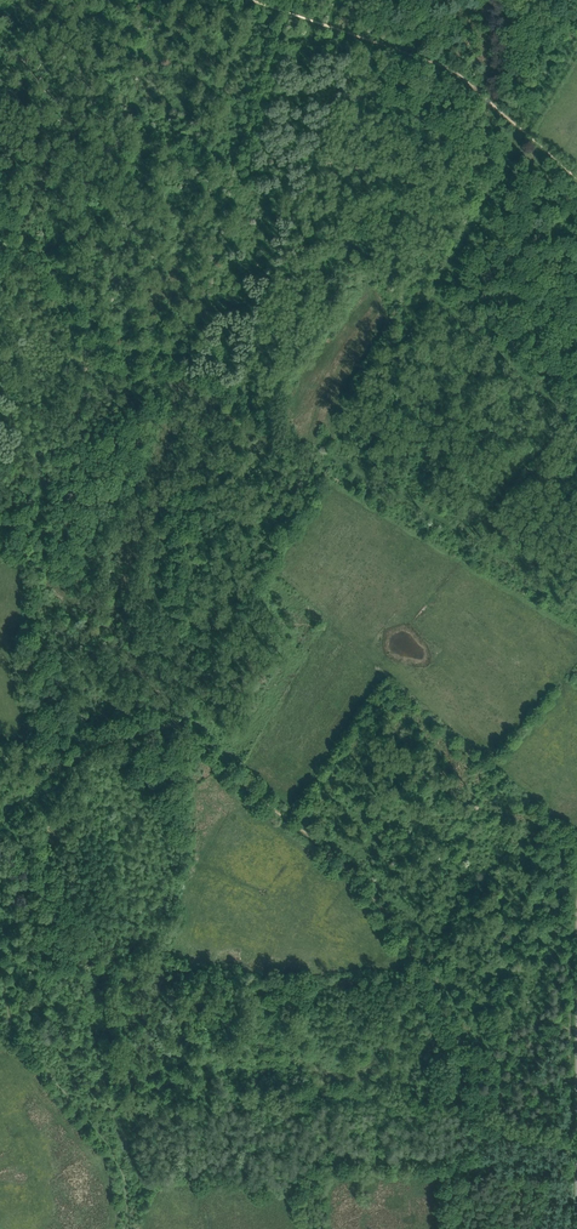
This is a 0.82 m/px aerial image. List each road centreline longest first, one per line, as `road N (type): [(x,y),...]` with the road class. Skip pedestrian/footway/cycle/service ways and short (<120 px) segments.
road 1 (track): [(576,1136),(507,1123),(499,1075),(455,1034),(413,941),(326,850),(185,730),(58,764),(0,751)]
road 2 (track): [(576,179),(457,72),(252,0)]
road 3 (track): [(126,1228),(115,1155),(4,1009),(0,986)]

